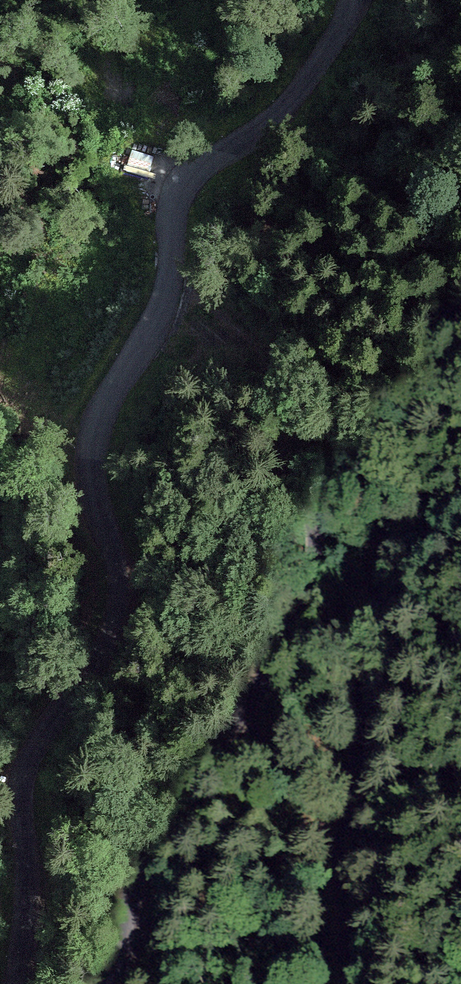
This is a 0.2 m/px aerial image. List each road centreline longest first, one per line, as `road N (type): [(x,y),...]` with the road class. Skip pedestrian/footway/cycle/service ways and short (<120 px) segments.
road 1 (unclassified): [(350,983),(339,850),(369,766),(357,682),(378,566),(376,524),(349,452),(316,439),(296,461),(314,515),(317,563),(306,598),(237,718),(166,772),(148,799),(127,942),(111,983)]
road 2 (unclassified): [(357,0),(279,118),(206,163),(176,196),(168,293),(94,438),(101,517),(126,585),(118,632),(25,767),(34,909),(19,983)]

